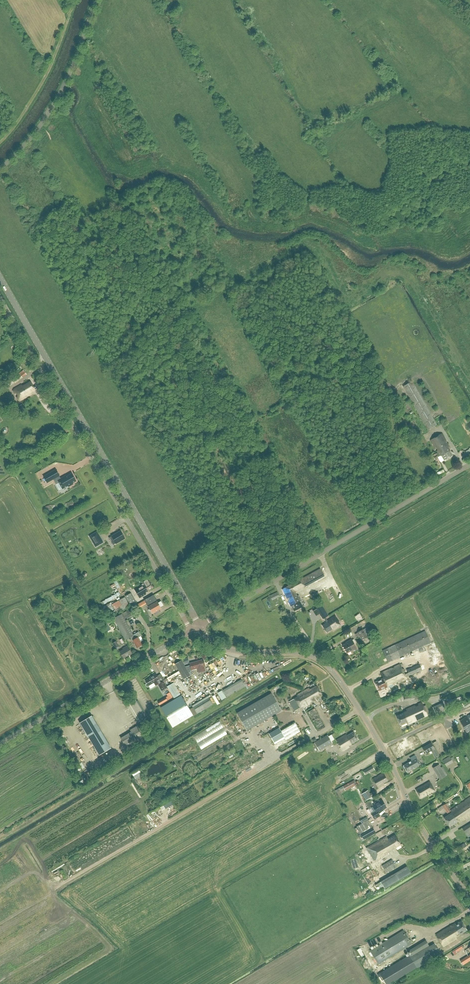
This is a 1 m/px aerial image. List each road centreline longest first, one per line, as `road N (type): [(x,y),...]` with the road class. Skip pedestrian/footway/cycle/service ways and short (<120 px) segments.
road 1 (tertiary): [(469,899),(331,670),(301,653),(232,650),(196,628)]
road 2 (tertiary): [(196,628),(0,279)]
road 3 (unclassified): [(0,744),(196,628)]
road 4 (unclassified): [(0,168),(55,104),(96,0)]
road 5 (unclassified): [(469,463),(314,557)]
road 6 (track): [(74,0),(40,87),(0,142)]
road 7 (unclassified): [(196,628),(314,557)]

